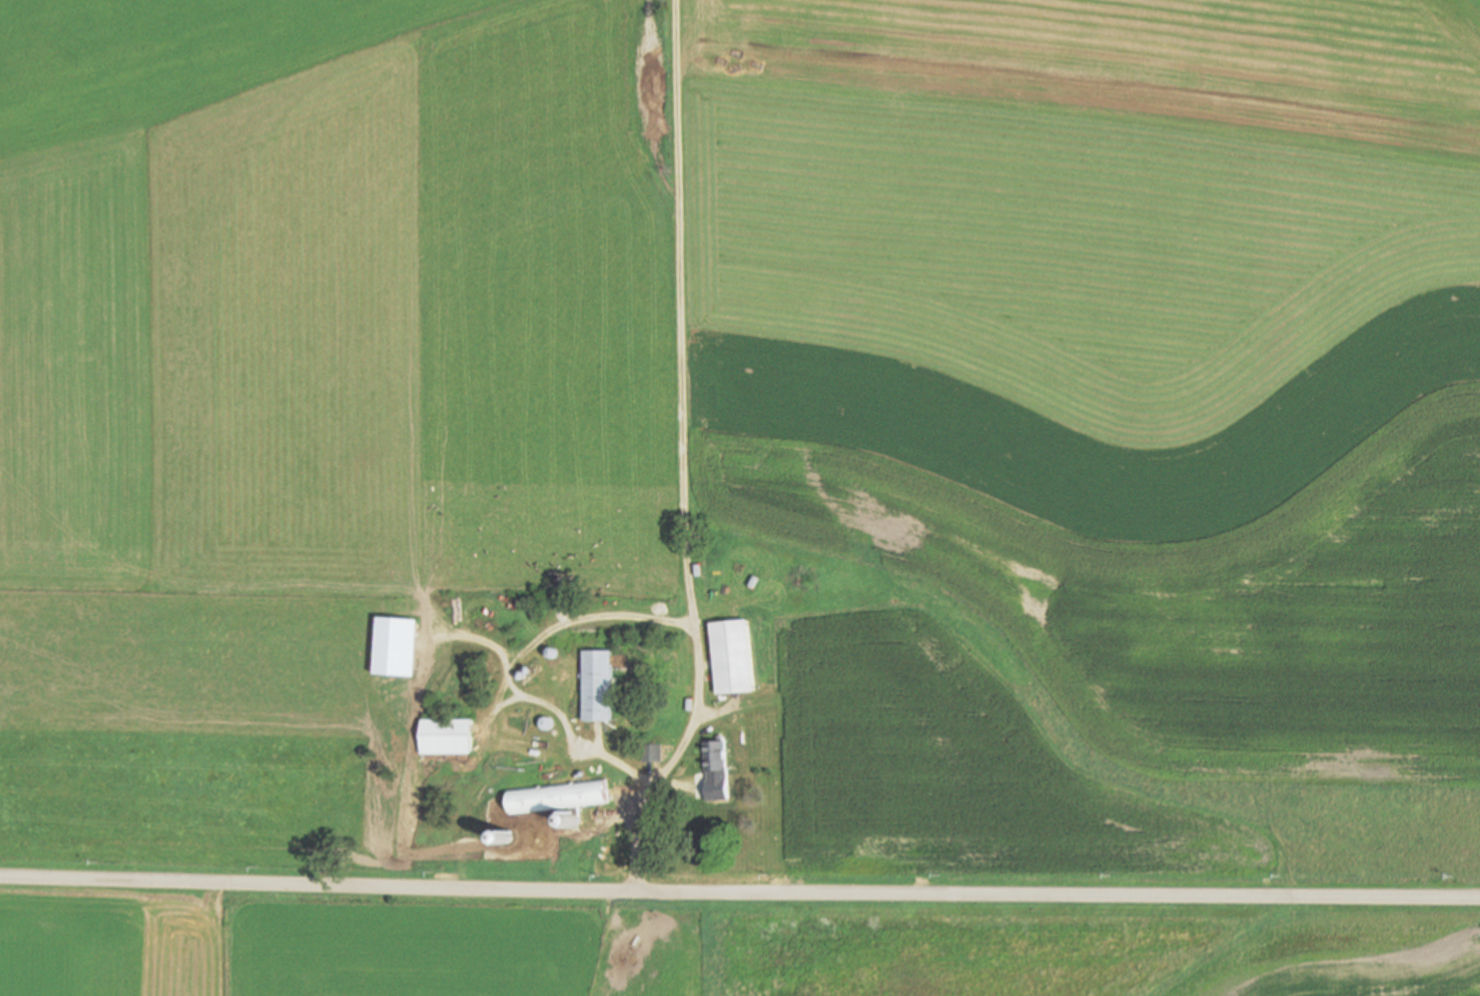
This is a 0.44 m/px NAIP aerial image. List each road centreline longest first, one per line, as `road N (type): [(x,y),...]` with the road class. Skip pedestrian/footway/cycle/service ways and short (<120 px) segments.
road 1 (residential): [(1479,899),(706,894),(0,877)]

